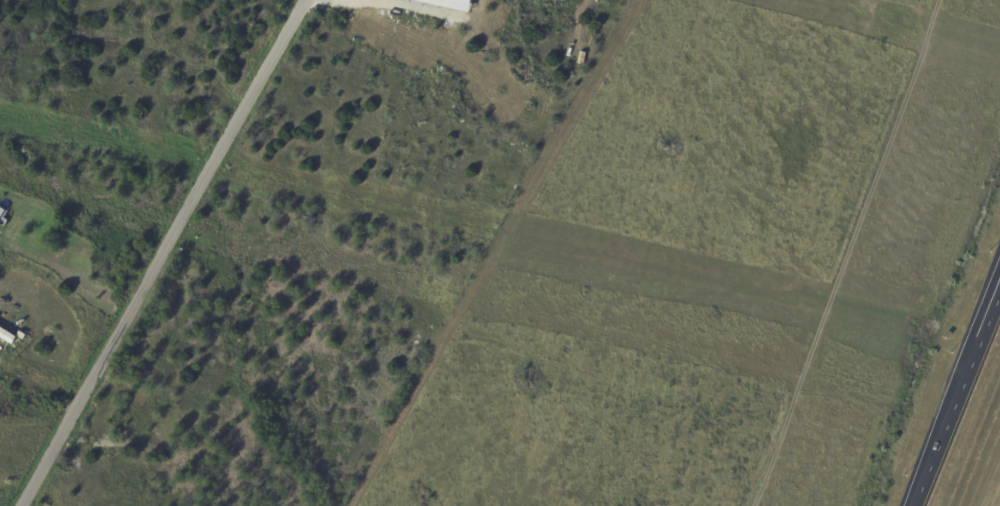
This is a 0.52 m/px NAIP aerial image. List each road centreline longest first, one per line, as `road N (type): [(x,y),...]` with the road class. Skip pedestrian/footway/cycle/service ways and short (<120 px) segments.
road 1 (residential): [(24,505),(308,0)]
road 2 (motorway): [(999,286),(914,505)]

